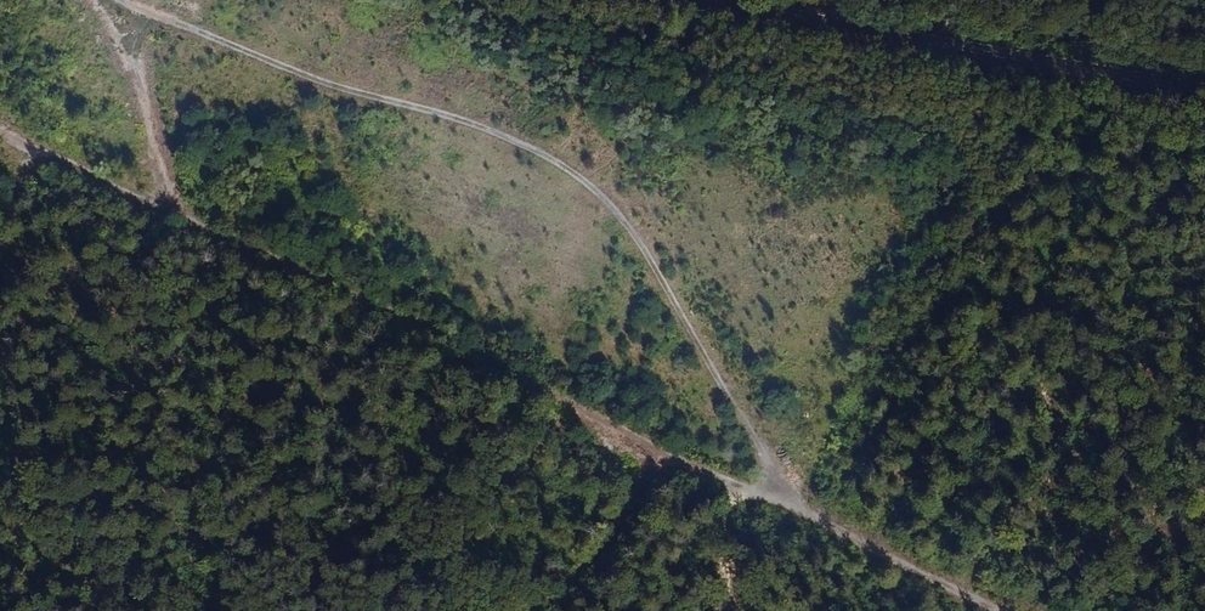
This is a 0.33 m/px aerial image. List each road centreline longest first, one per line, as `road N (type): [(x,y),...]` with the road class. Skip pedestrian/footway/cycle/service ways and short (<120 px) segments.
road 1 (track): [(120,0),(323,87),(505,133),(574,173),(624,220),(800,513),(1019,610)]
road 2 (track): [(800,513),(0,134)]
road 3 (secondary): [(1204,97),(891,42),(746,0)]
road 4 (track): [(88,0),(141,84),(183,221)]

